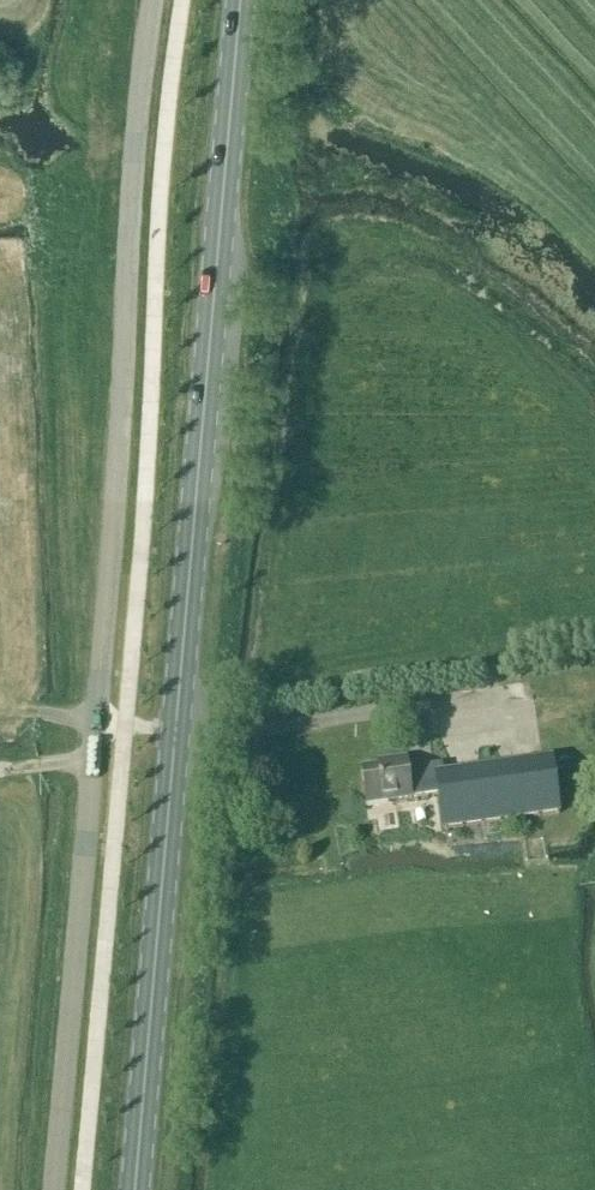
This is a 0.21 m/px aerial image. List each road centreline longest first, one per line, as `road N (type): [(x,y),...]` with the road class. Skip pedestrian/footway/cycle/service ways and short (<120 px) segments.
road 1 (primary): [(135,1189),(240,0)]
road 2 (unclassified): [(53,1189),(119,435),(131,181),(153,0)]

